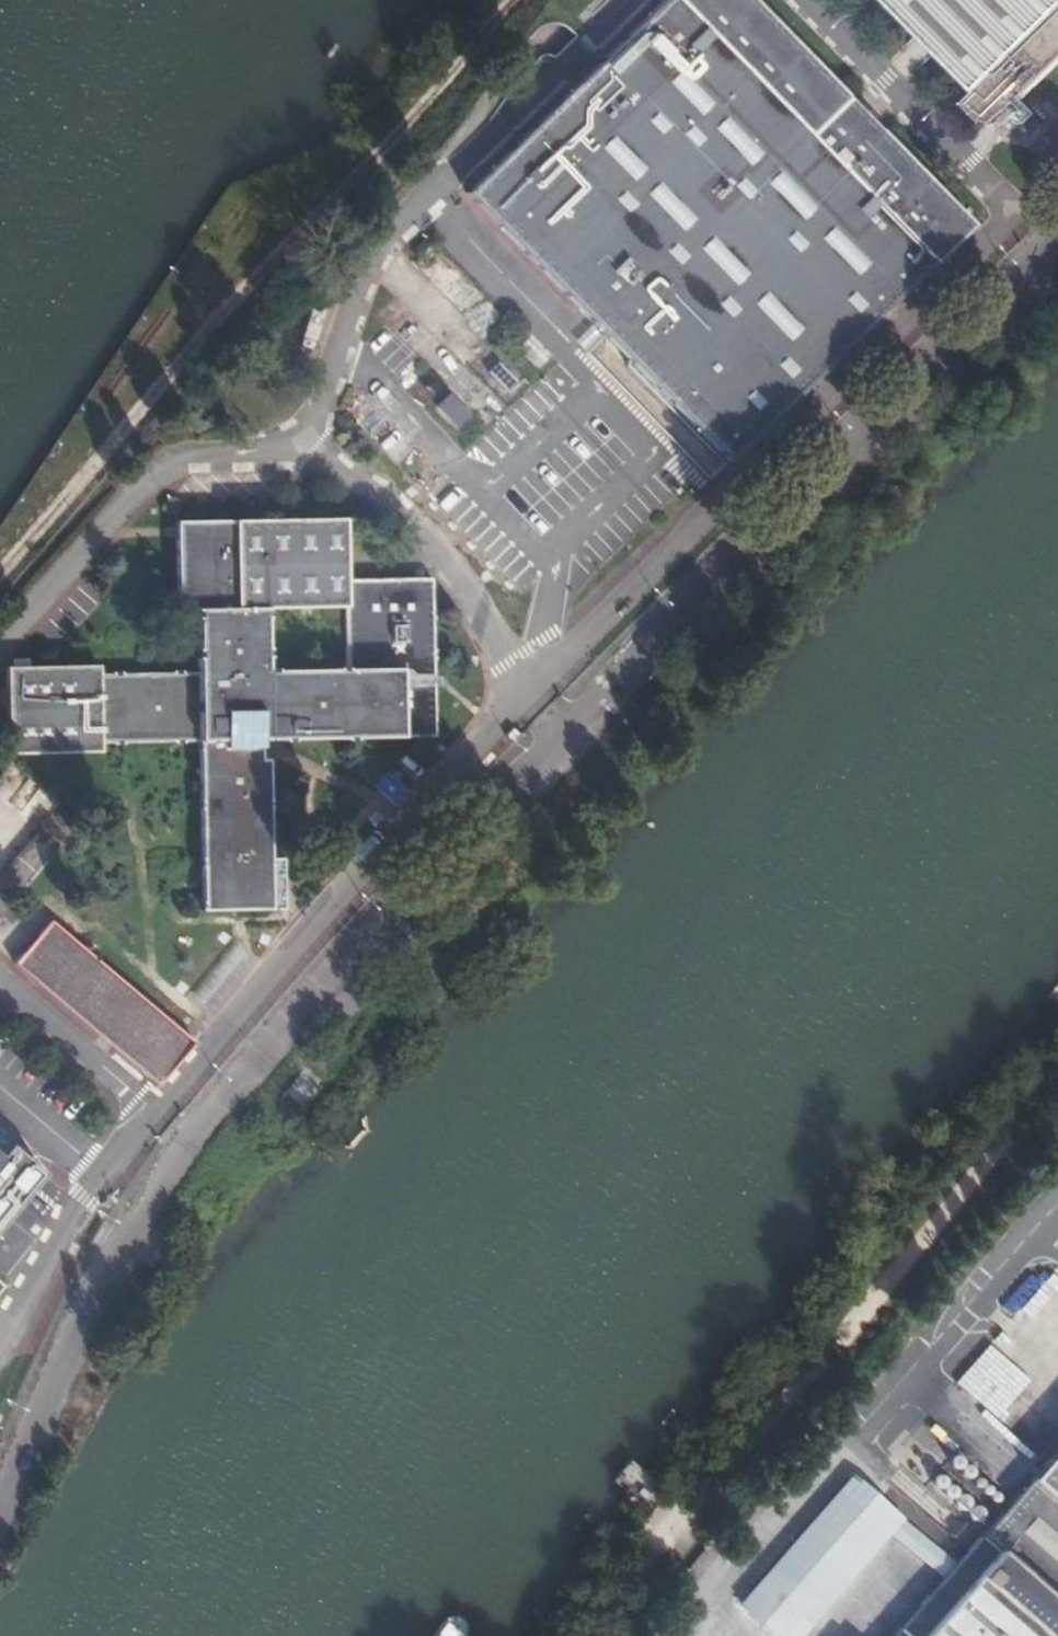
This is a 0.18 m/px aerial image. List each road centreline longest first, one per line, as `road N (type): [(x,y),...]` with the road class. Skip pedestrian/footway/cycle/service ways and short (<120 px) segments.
road 1 (unclassified): [(1057,238),(818,472),(385,920),(171,1159),(85,1312),(0,1489)]
road 2 (track): [(509,0),(452,77),(243,291),(0,576)]

